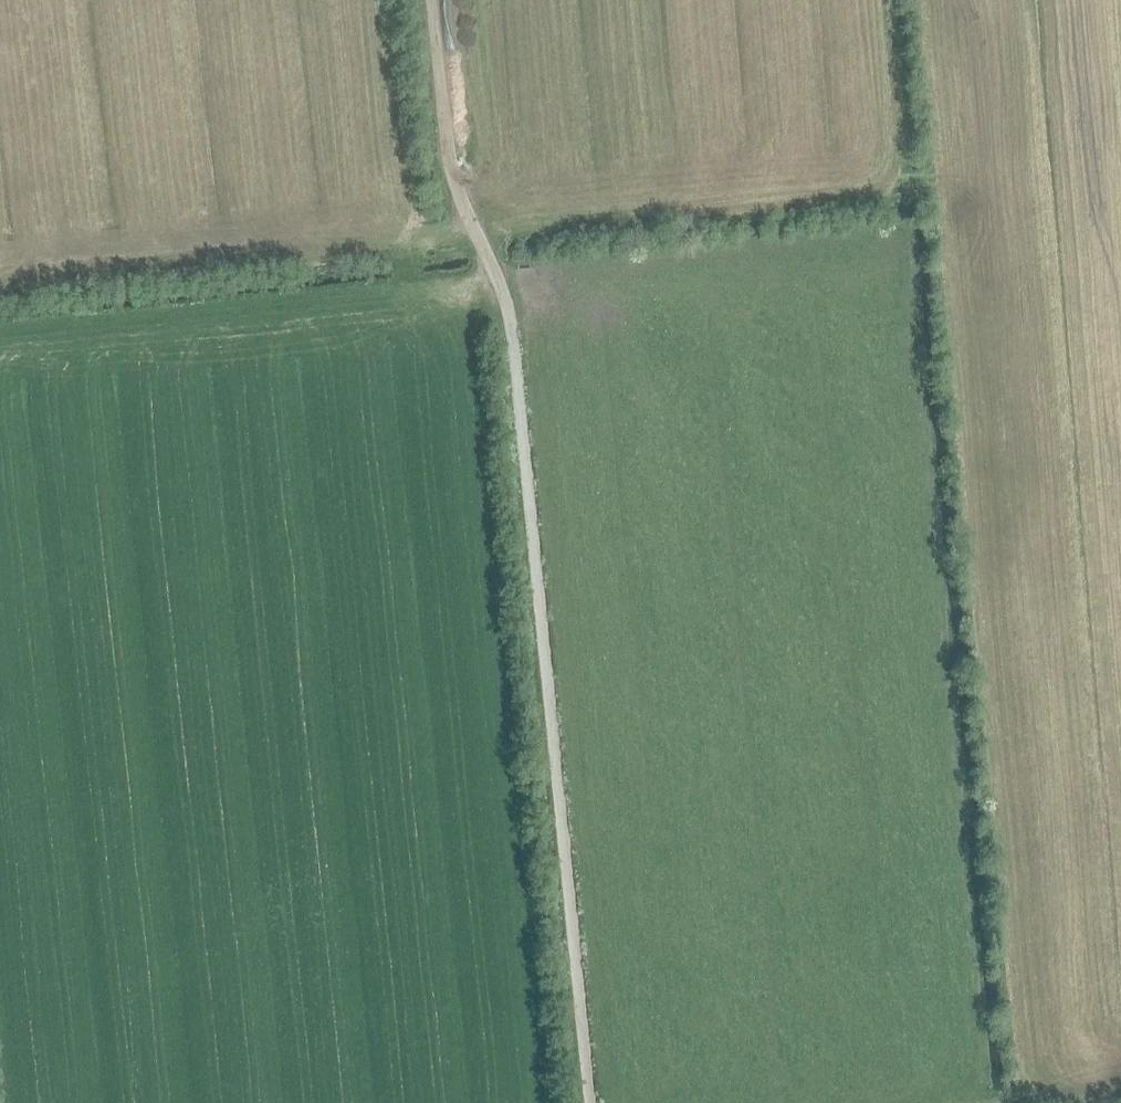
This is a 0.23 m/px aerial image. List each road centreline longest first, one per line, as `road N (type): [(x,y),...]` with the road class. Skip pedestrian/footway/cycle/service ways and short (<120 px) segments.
road 1 (track): [(431,0),(456,190),(506,307),(515,360),(590,1102)]

